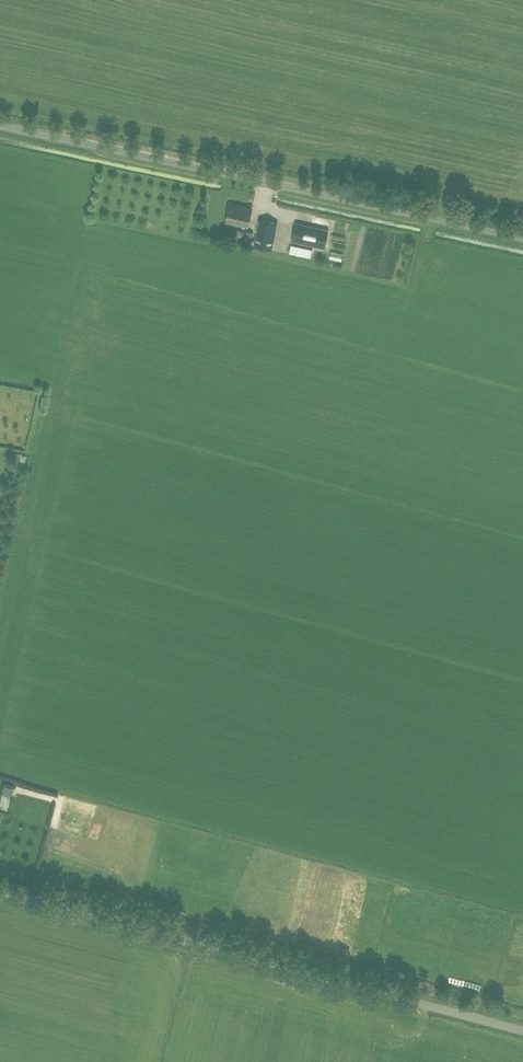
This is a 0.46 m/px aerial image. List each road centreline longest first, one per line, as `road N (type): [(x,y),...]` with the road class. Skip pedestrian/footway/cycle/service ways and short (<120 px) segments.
road 1 (unclassified): [(522,1030),(0,891)]
road 2 (unclassified): [(522,242),(0,126)]

